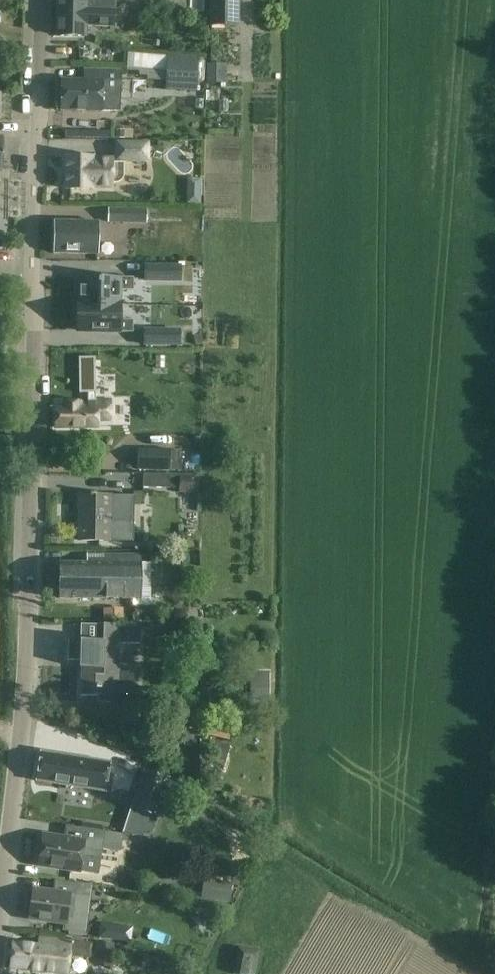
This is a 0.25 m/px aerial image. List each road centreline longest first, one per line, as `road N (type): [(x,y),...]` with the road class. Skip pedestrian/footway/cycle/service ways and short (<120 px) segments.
road 1 (unclassified): [(0,901),(24,678),(42,0)]

